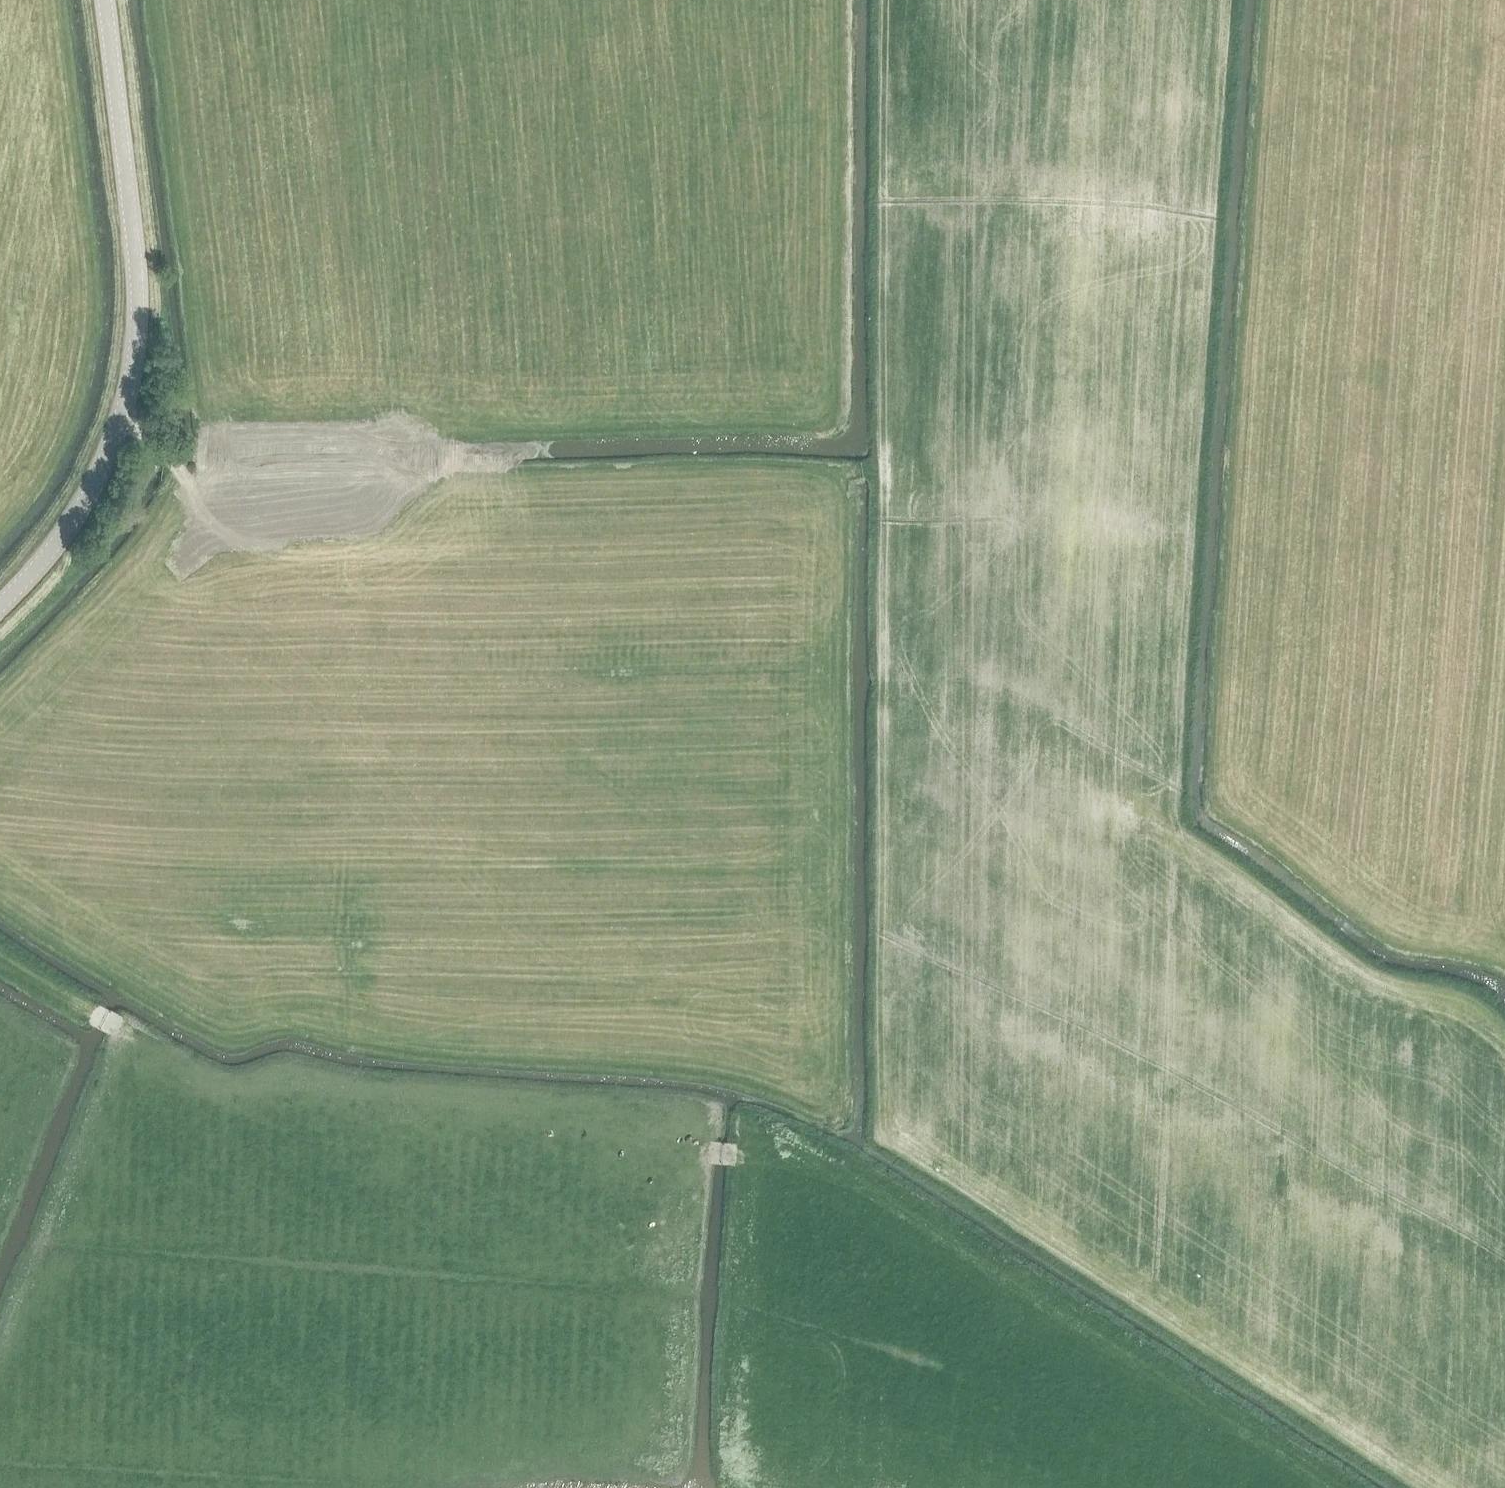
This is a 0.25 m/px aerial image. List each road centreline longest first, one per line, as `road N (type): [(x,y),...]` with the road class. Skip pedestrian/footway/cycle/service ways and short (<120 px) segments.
road 1 (tertiary): [(0,607),(82,505),(127,383),(134,298),(102,0)]

